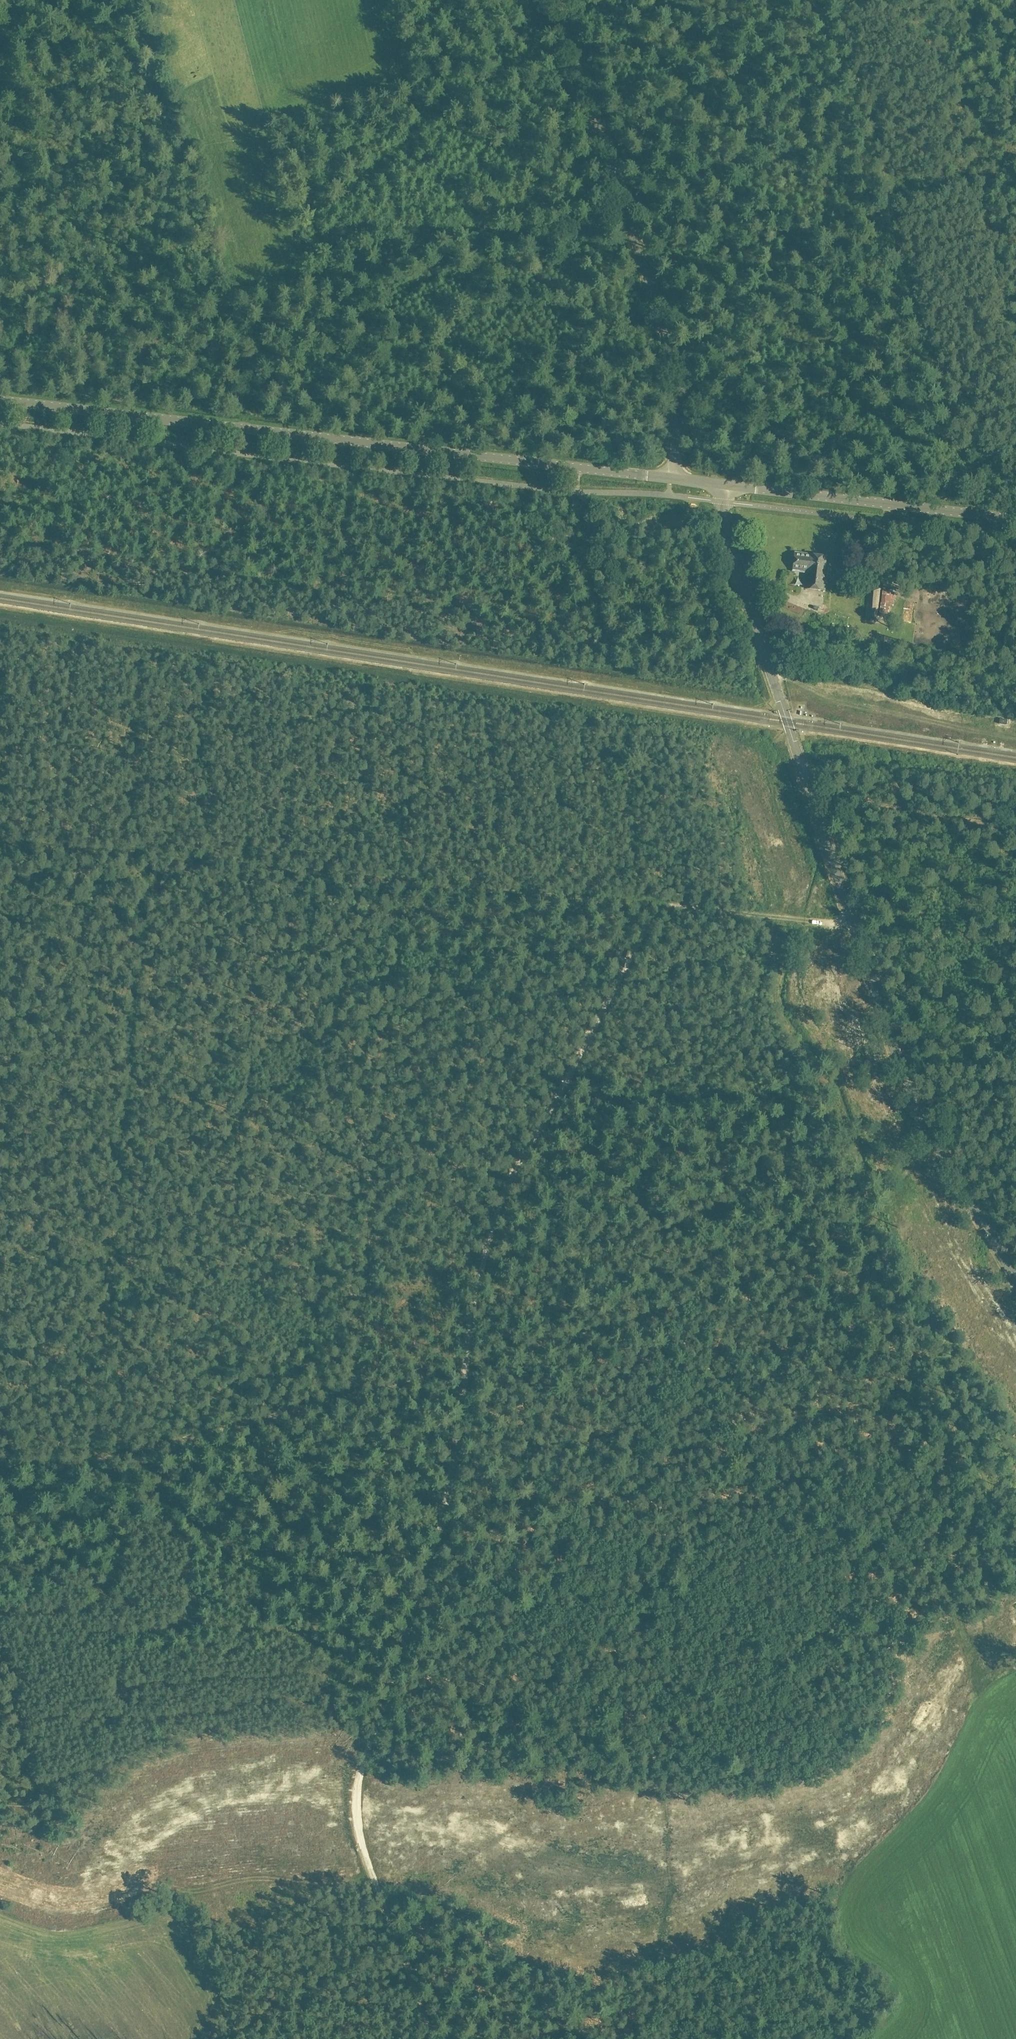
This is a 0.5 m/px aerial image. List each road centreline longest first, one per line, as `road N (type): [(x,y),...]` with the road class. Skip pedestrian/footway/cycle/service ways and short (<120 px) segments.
road 1 (track): [(658,905),(488,1213),(441,1487),(355,1782),(358,1834),(433,2038)]
road 2 (track): [(0,1464),(73,1464),(232,1428),(698,1305),(862,1226),(892,1194),(918,1106),(1015,1101)]
road 3 (track): [(0,842),(854,926)]
road 4 (tertiary): [(1015,1280),(899,1063),(724,526),(724,485)]
road 5 (tertiary): [(673,478),(0,400)]
road 6 (track): [(837,0),(970,482),(964,513)]
road 7 (unclassified): [(673,478),(677,390),(663,330),(558,0)]
road 8 (tertiary): [(1015,519),(724,485)]
road 9 (track): [(1015,825),(811,795)]

